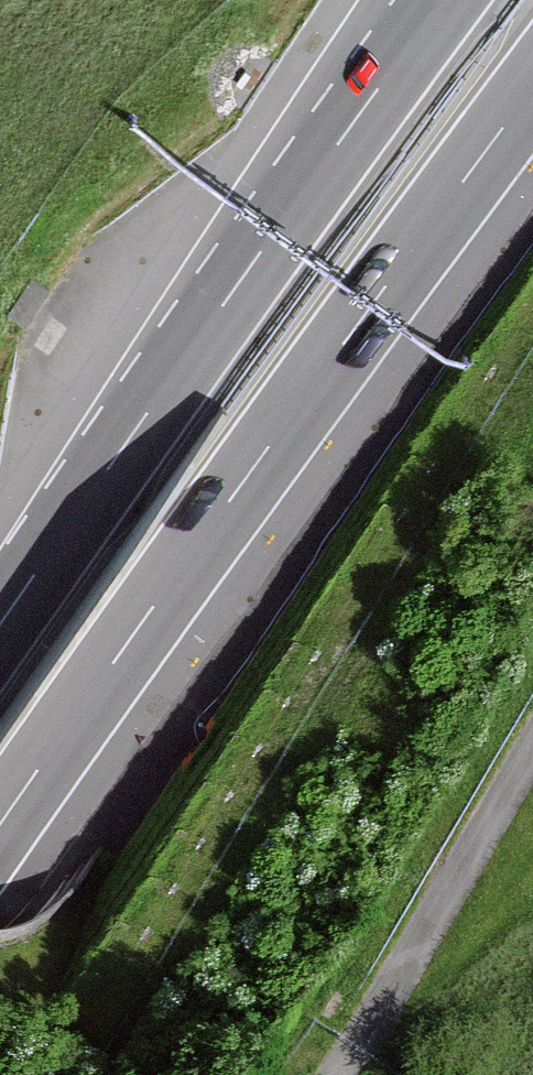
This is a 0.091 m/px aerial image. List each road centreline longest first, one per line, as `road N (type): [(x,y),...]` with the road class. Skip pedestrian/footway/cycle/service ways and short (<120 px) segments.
road 1 (motorway): [(0,825),(532,90)]
road 2 (motorway): [(444,0),(0,624)]

